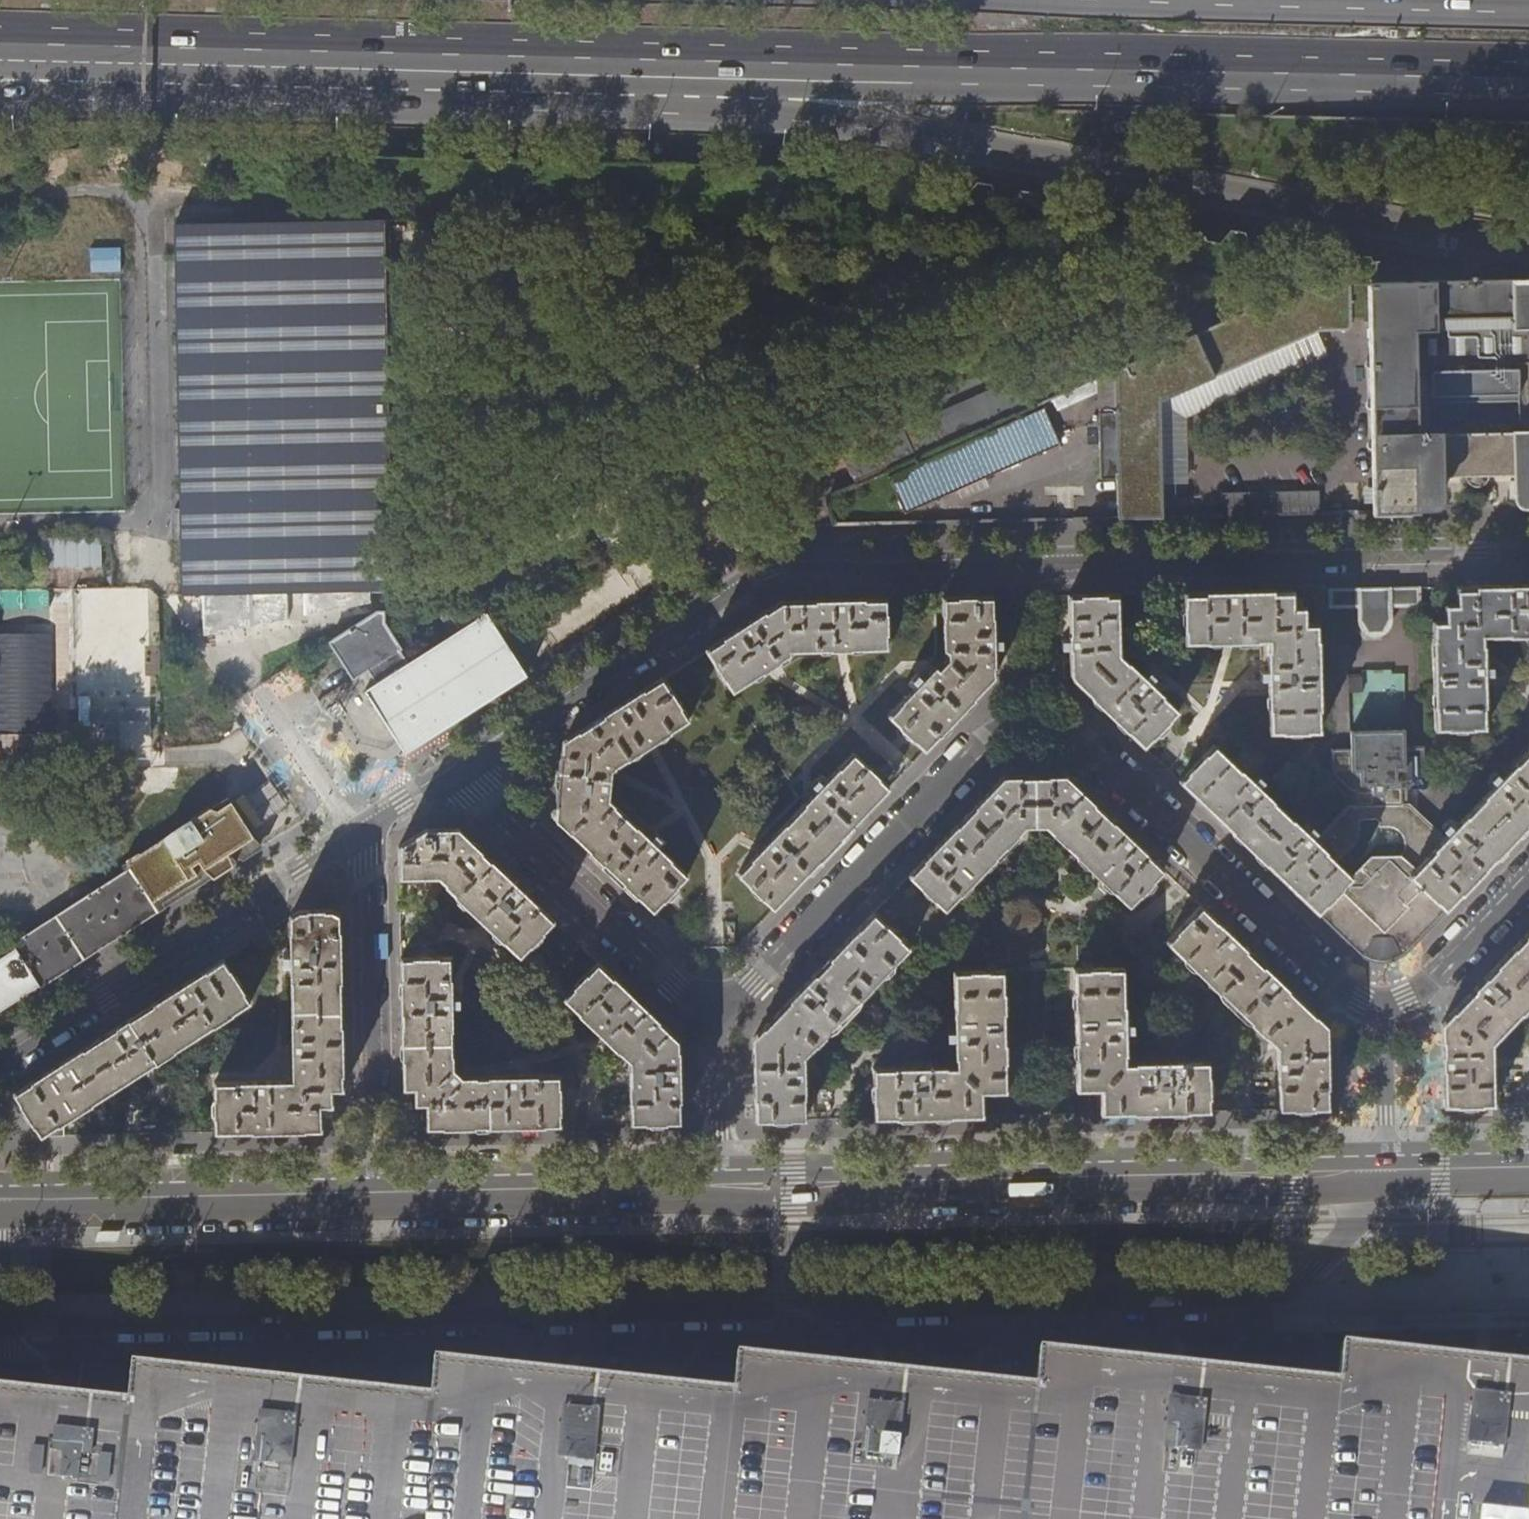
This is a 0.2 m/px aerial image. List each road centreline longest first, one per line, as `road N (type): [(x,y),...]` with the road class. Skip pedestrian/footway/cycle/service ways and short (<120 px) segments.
road 1 (residential): [(0,1330),(1277,1300),(1338,1243),(1388,1170)]
road 2 (residential): [(455,769),(755,576),(784,566),(1528,549)]
road 3 (trunk): [(522,72),(1528,243)]
road 4 (trunk): [(522,72),(787,64),(1528,80)]
road 5 (residential): [(1383,1005),(1337,984),(1086,745),(1034,723),(986,740),(717,1022)]
road 6 (primary): [(721,1187),(1388,1170)]
road 7 (residential): [(0,1064),(358,835)]
road 8 (primary): [(0,1200),(376,1193)]
road 9 (residential): [(717,1022),(455,769)]
road 10 (residential): [(376,1193),(370,859),(358,835)]
road 11 (primary): [(376,1193),(721,1187)]
road 12 (trunk): [(227,68),(522,72)]
road 13 (trunk): [(0,100),(227,68)]
road 14 (trunk): [(0,54),(227,68)]
road 15 (residential): [(1383,1005),(1429,981),(1528,876)]
road 16 (residential): [(1388,1170),(1383,1005)]
road 17 (residential): [(721,1187),(717,1022)]
road 18 (primary): [(1388,1170),(1528,1167)]

